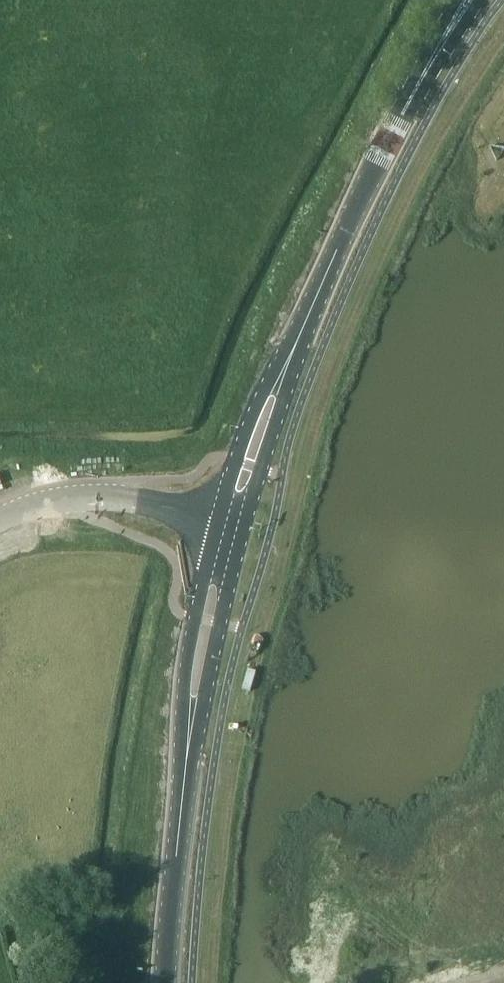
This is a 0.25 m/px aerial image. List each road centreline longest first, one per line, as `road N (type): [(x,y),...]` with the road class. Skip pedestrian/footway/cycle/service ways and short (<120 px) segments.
road 1 (primary): [(280,378),(409,100)]
road 2 (primary): [(166,982),(193,727)]
road 3 (unclassified): [(0,519),(45,504),(103,500),(219,523)]
road 4 (primary): [(219,523),(188,672),(193,727)]
road 5 (primary): [(193,727),(244,532)]
road 6 (primary): [(244,532),(276,427),(280,378)]
road 7 (primary): [(280,378),(236,460),(219,523)]
road 8 (primary): [(409,100),(436,74),(480,0)]

